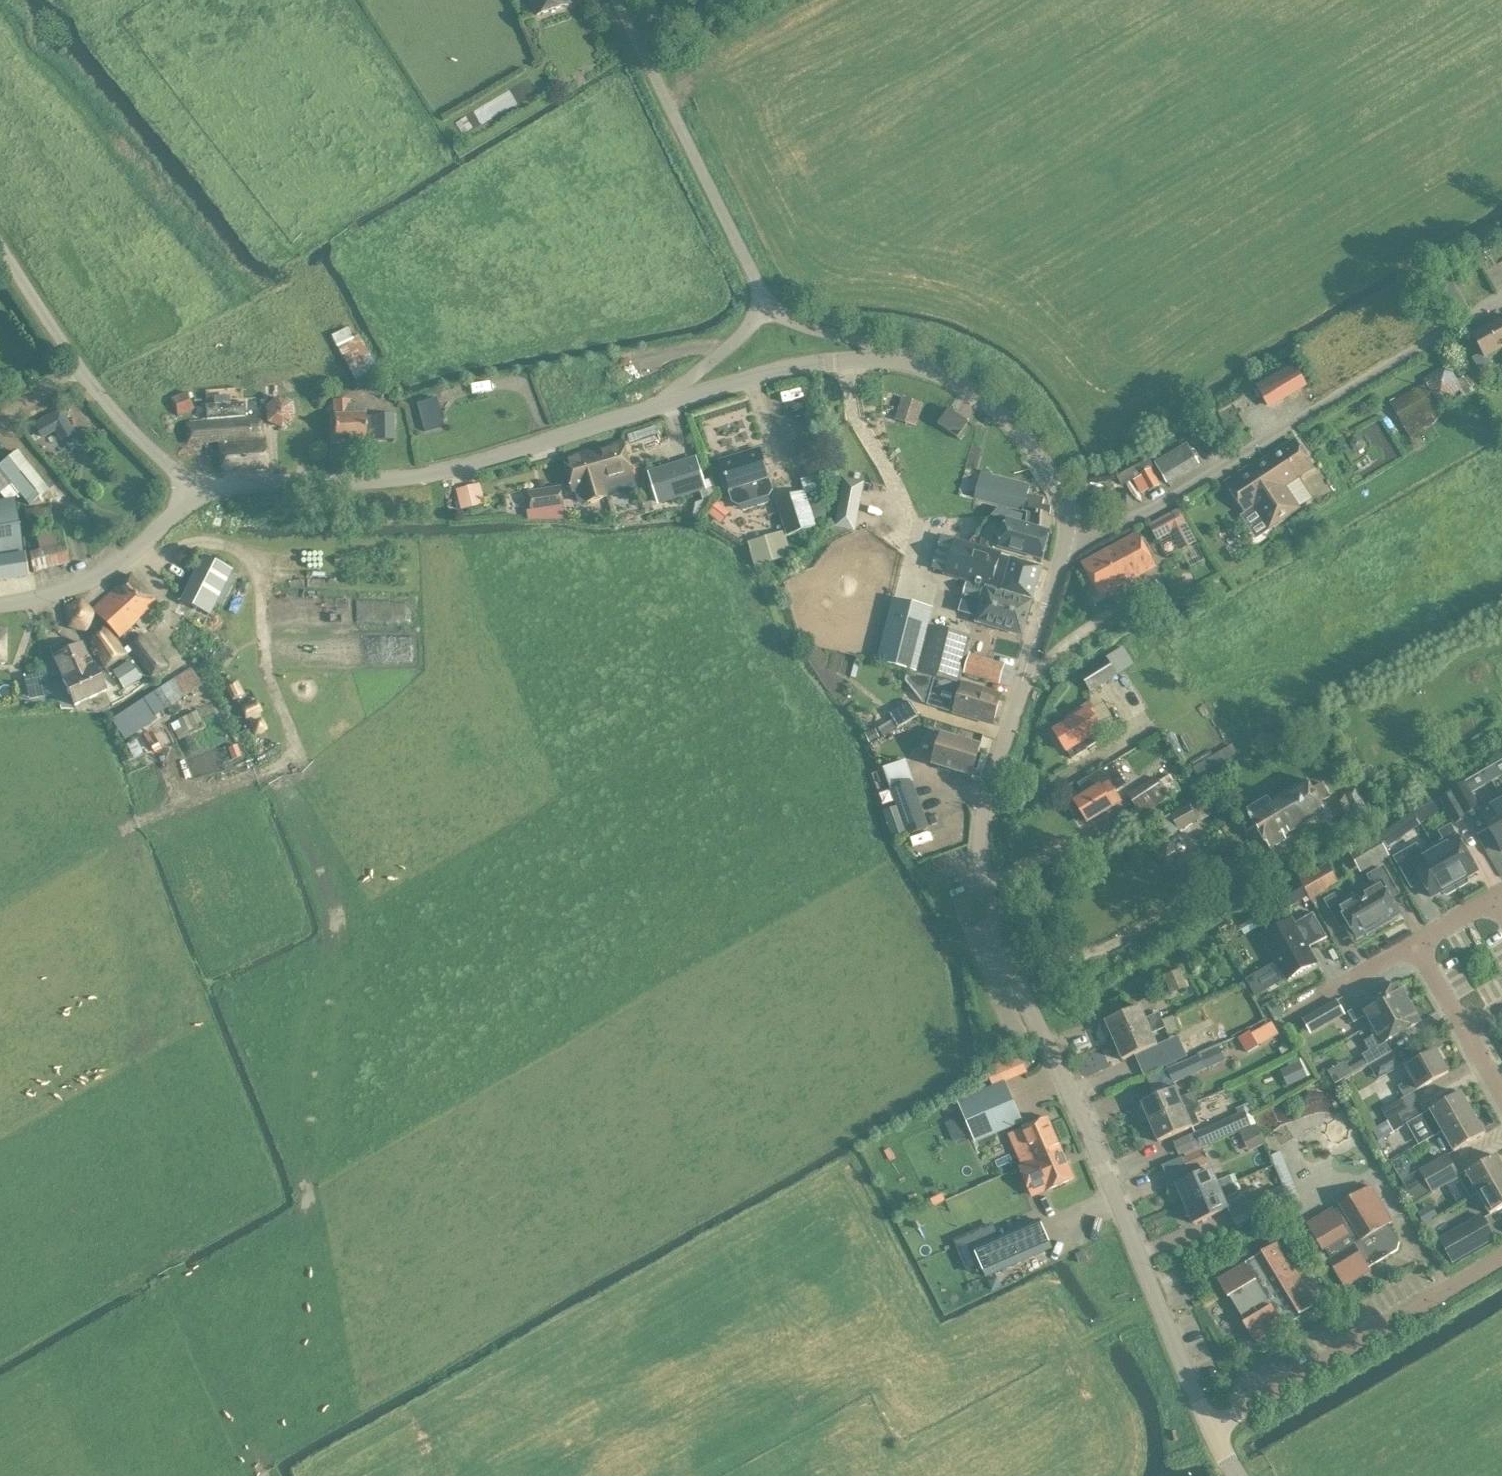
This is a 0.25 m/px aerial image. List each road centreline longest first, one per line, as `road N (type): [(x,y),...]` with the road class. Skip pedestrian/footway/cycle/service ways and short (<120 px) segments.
road 1 (residential): [(1213,1426),(1017,980),(981,868),(993,763),(1068,538)]
road 2 (track): [(1068,538),(1113,526),(1501,297)]
road 3 (unclassified): [(194,493),(227,483),(420,474),(665,401)]
road 4 (unclassified): [(764,302),(618,0)]
road 5 (residential): [(1213,1426),(1501,1257)]
road 6 (unclassified): [(194,493),(109,406),(0,244)]
road 7 (unclassified): [(908,356),(986,400),(1027,445),(1067,507),(1068,538)]
road 8 (unclassified): [(665,401),(808,365),(908,356)]
road 9 (unclassified): [(0,603),(103,570),(194,493)]
road 10 (unclassified): [(908,356),(764,302)]
road 11 (unclassified): [(665,401),(764,302)]
road 12 (residential): [(1414,940),(1293,1007)]

